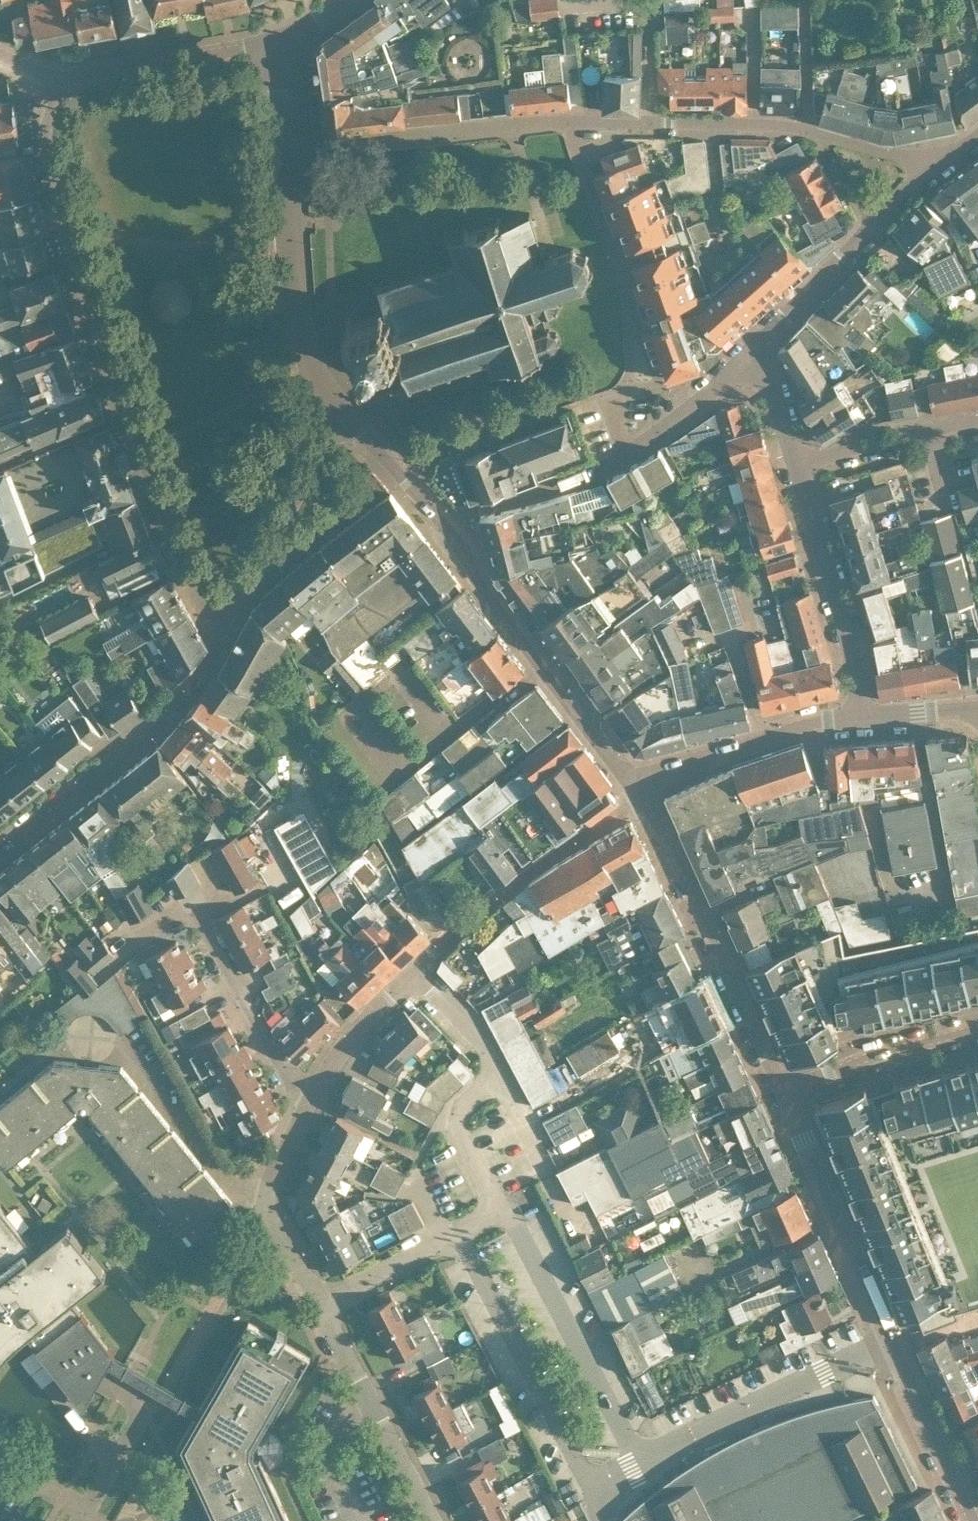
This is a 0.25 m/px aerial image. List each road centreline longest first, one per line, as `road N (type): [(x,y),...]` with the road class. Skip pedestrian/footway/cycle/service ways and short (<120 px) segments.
road 1 (unclassified): [(224,601),(186,574),(63,225),(46,133),(62,77)]
road 2 (tertiary): [(976,1520),(783,1089)]
road 3 (residential): [(435,1520),(266,1195),(306,1110)]
road 4 (unclassified): [(0,852),(167,713),(205,670),(222,634),(224,601)]
road 5 (residential): [(439,521),(635,793)]
road 6 (tertiary): [(635,793),(783,1089)]
road 7 (unclassified): [(670,424),(567,121)]
road 8 (residential): [(635,793),(509,885),(414,977)]
road 9 (residential): [(283,148),(567,121)]
road 10 (residential): [(342,411),(300,338),(283,148)]
road 11 (residential): [(861,718),(850,641),(795,464)]
road 12 (residential): [(567,121),(770,123),(825,134)]
road 13 (residential): [(439,521),(593,473),(670,424)]
road 14 (tertiary): [(635,793),(711,755),(861,718)]
road 15 (residential): [(62,77),(280,48)]
road 16 (residential): [(306,1110),(197,919)]
road 17 (tertiary): [(783,1089),(875,1052),(977,1025)]
road 18 (residential): [(795,464),(977,421)]
road 19 (residential): [(261,569),(342,411)]
road 20 (residential): [(306,1110),(414,977)]
road 21 (residential): [(756,346),(876,226)]
road 22 (residential): [(391,467),(261,569)]
road 23 (residential): [(795,464),(756,346)]
road 24 (residential): [(80,1520),(138,1411)]

